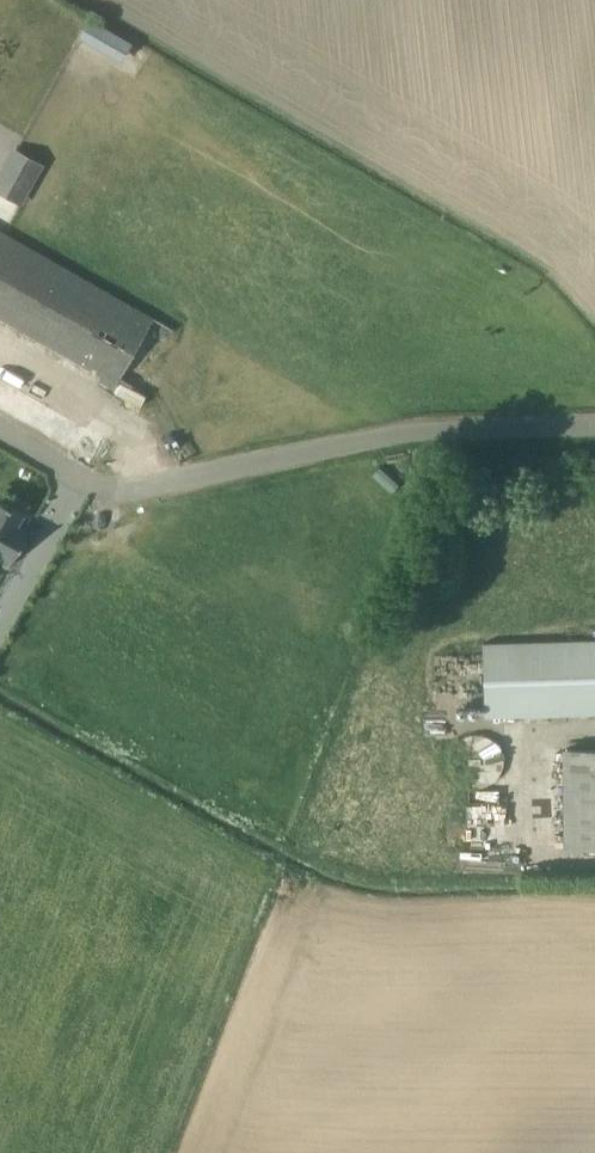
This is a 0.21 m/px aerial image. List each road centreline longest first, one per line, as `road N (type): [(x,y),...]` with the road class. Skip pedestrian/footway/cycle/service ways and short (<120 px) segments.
road 1 (residential): [(0,433),(91,486),(121,489),(404,432),(594,425)]

